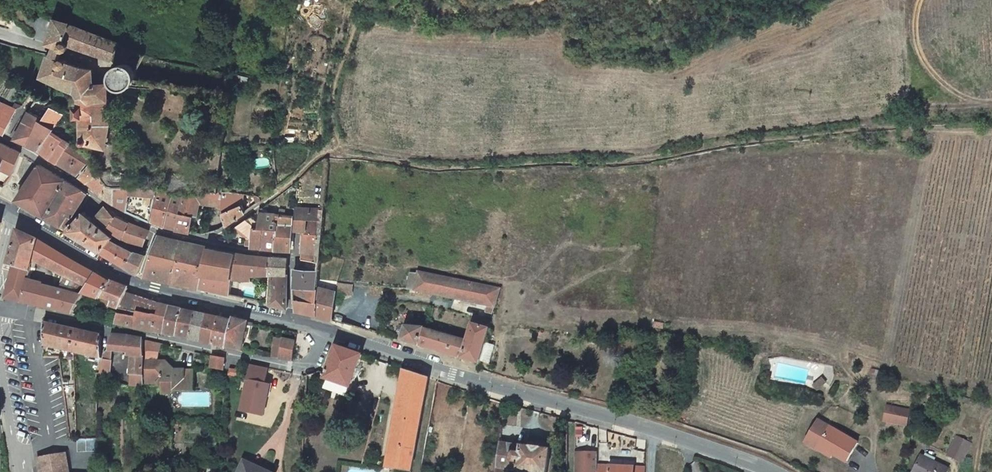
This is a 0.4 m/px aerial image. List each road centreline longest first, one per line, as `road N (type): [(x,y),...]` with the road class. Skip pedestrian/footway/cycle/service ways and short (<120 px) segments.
road 1 (track): [(991,124),(912,125),(616,166),(420,168),(335,150)]
road 2 (unclassified): [(774,471),(324,331)]
road 3 (residential): [(0,307),(296,368),(311,364),(324,331)]
road 4 (track): [(537,0),(448,13),(361,14),(335,82),(335,150)]
road 5 (unclassified): [(290,321),(137,286),(12,216)]
road 6 (residential): [(210,241),(161,231),(119,211),(0,138)]
road 7 (residential): [(210,241),(335,150)]
road 8 (residential): [(290,321),(294,256),(210,241)]
road 9 (track): [(991,103),(977,104),(937,79),(921,54),(915,19),(922,0)]

